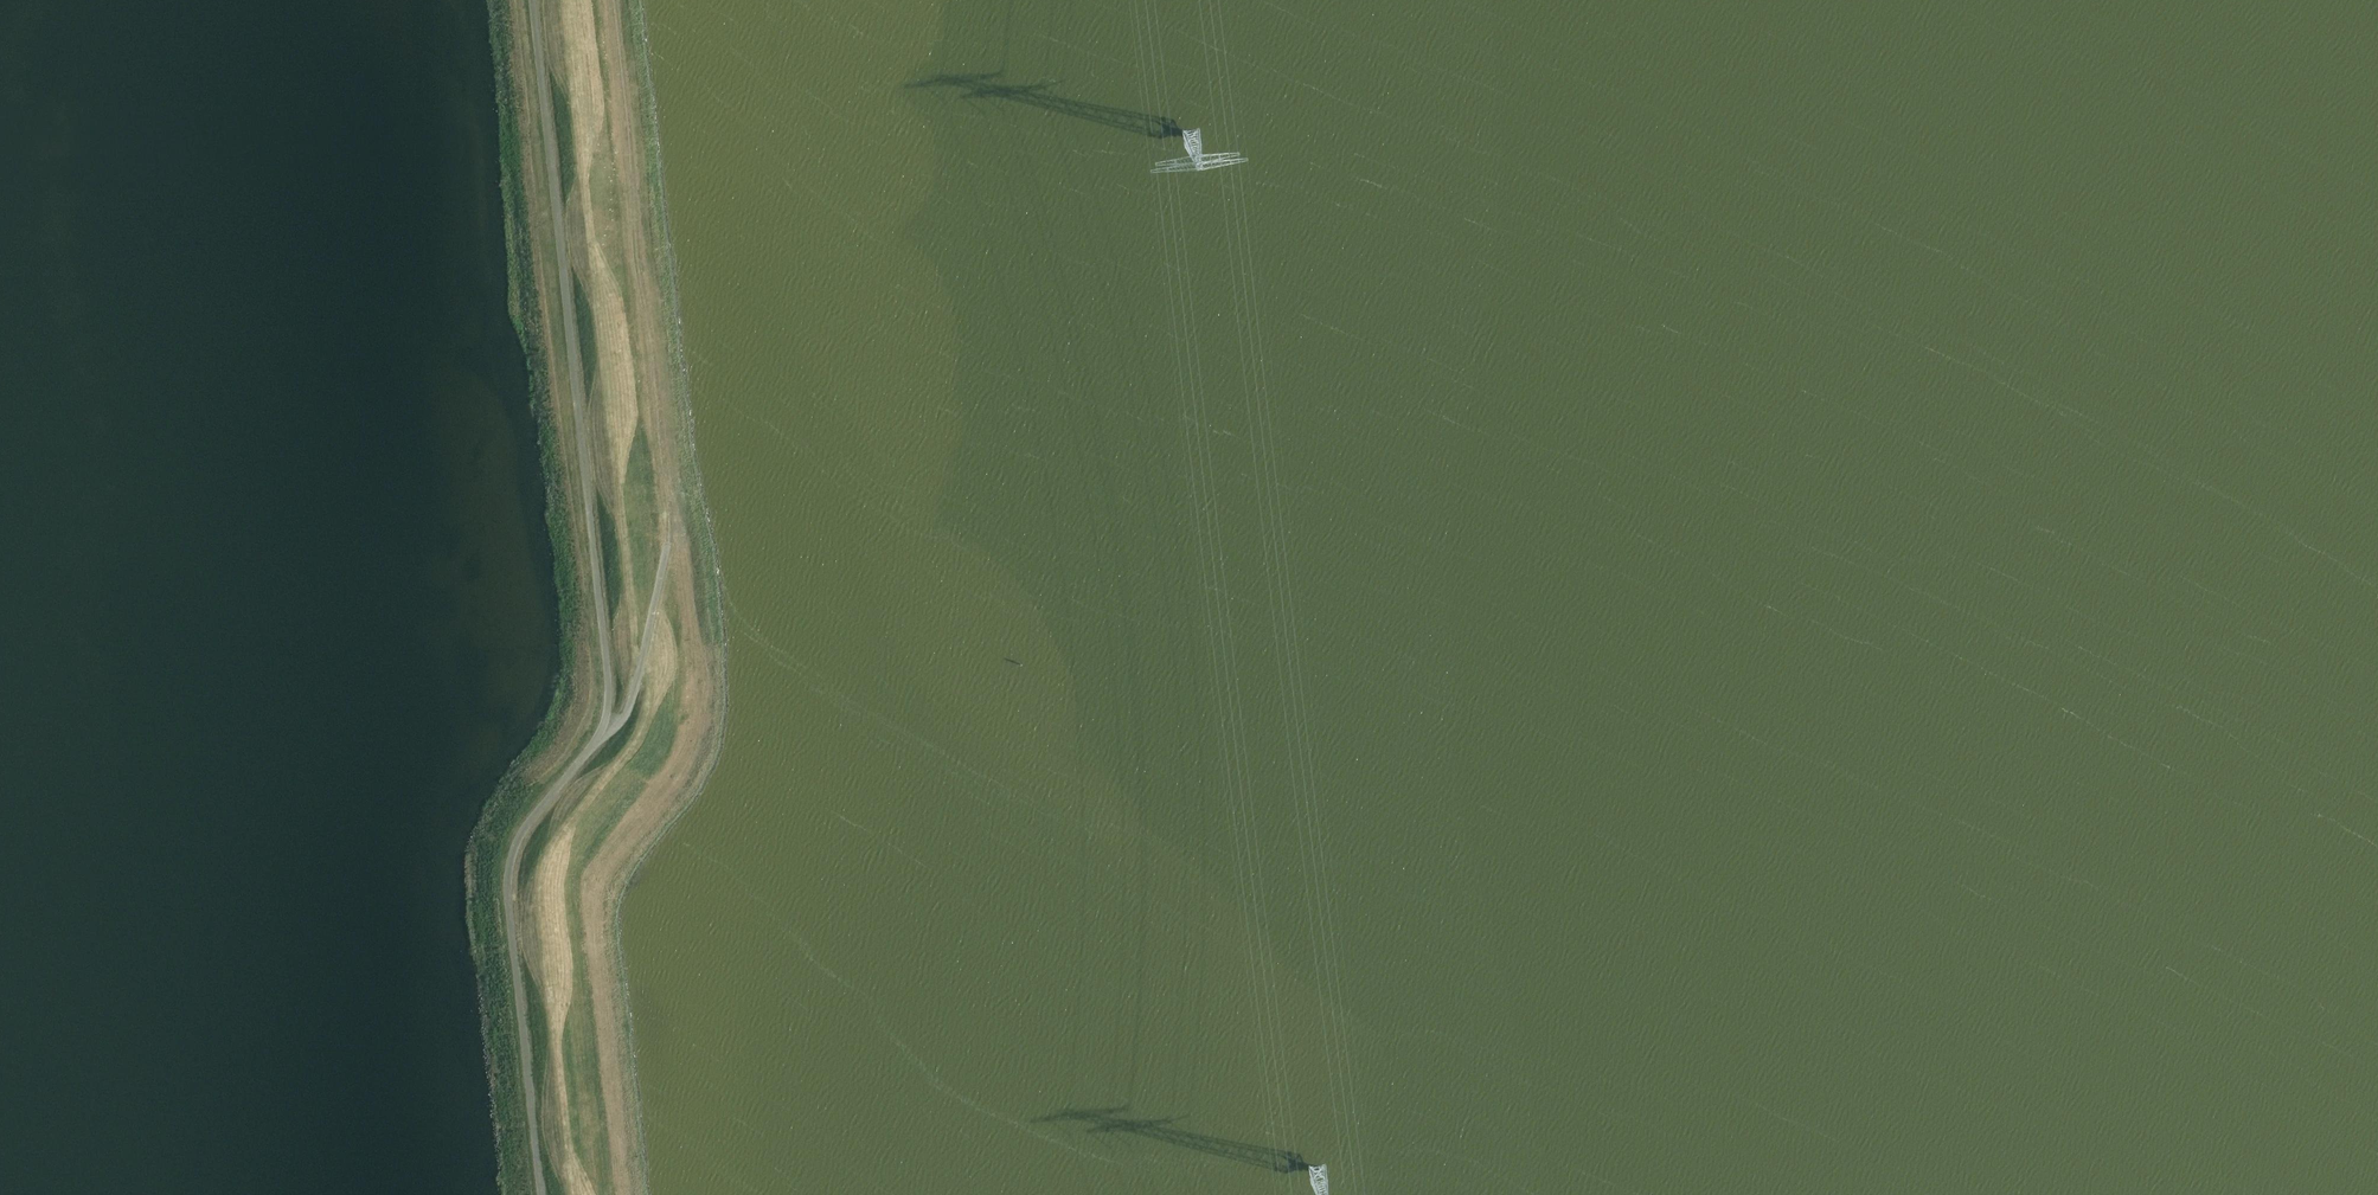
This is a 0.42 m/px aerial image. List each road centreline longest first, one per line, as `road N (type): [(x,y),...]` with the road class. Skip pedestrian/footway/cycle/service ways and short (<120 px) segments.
road 1 (unclassified): [(596,739),(609,683),(533,0)]
road 2 (unclassified): [(545,1194),(511,905),(513,860),(525,831),(596,739)]
road 3 (unclassified): [(596,739),(629,710),(637,690),(670,545)]

